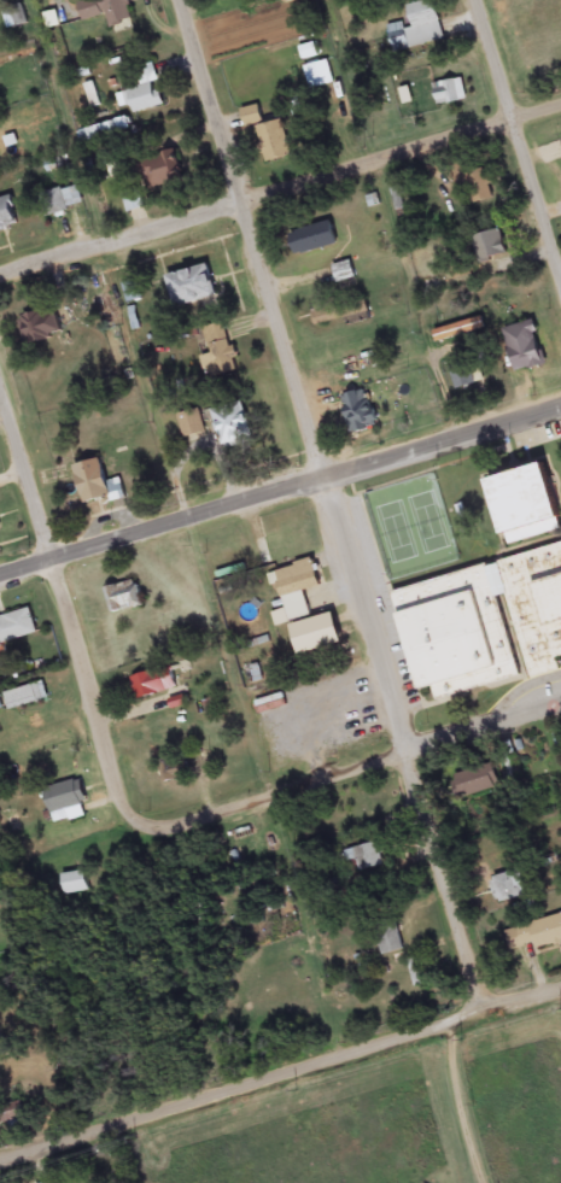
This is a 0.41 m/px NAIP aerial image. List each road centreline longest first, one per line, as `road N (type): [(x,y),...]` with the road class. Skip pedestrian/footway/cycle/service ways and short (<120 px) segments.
road 1 (residential): [(216,1100),(0,376)]
road 2 (residential): [(0,282),(560,108)]
road 3 (residential): [(0,1167),(560,997)]
road 4 (residential): [(487,1018),(338,480)]
road 5 (tertiary): [(338,480),(186,0)]
road 6 (residential): [(142,837),(560,704)]
road 7 (tertiary): [(0,582),(338,480)]
road 8 (residential): [(560,270),(477,0)]
road 9 (residential): [(338,480),(560,413)]

